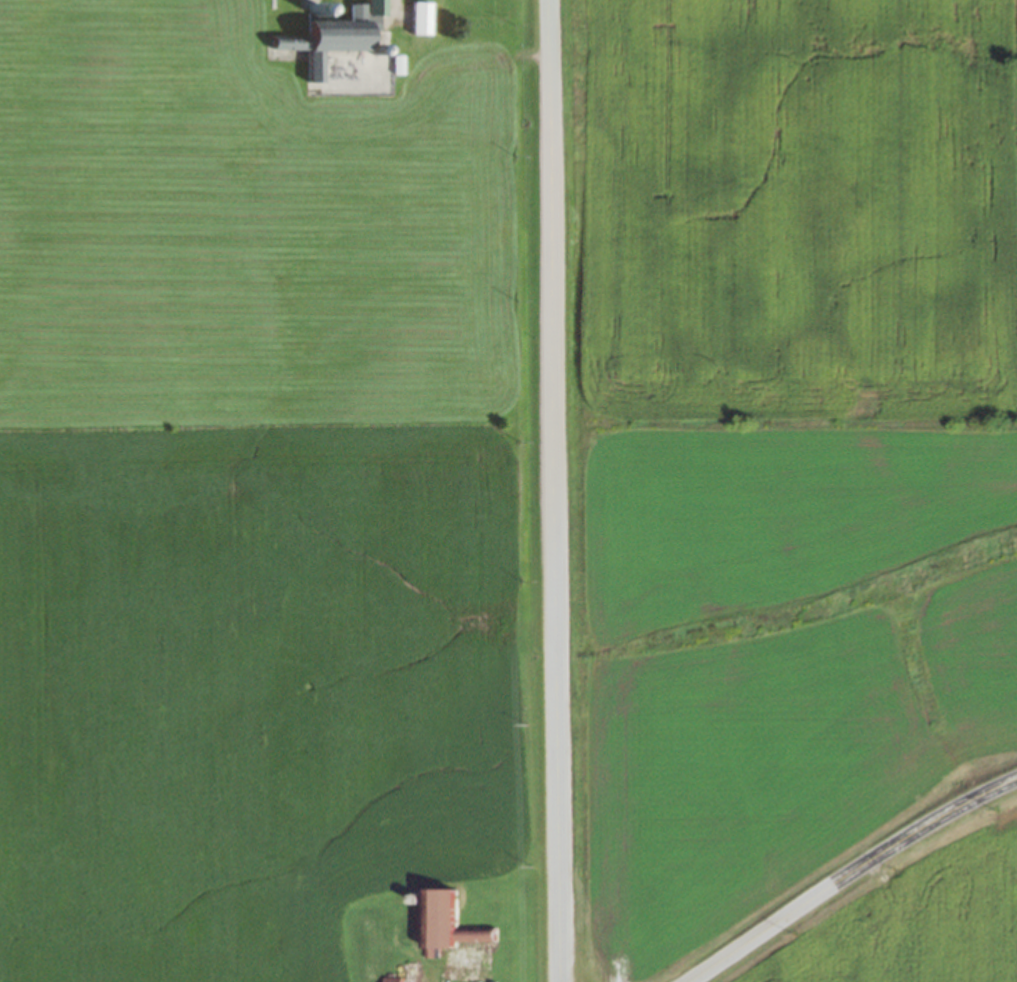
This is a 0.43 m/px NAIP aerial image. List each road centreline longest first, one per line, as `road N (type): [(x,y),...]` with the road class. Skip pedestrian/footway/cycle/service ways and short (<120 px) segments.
road 1 (secondary): [(547,0),(557,981)]
road 2 (secondary): [(1016,779),(885,852),(689,981)]

